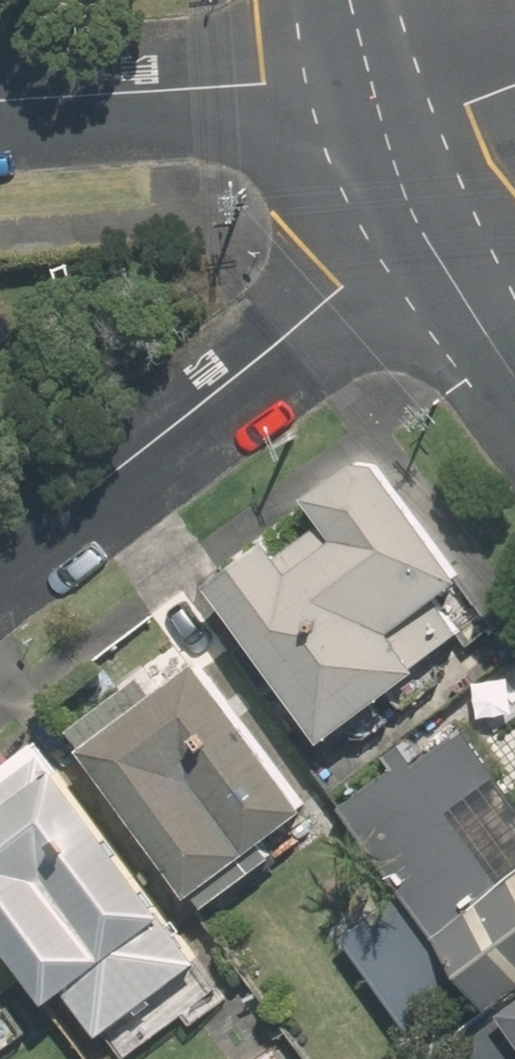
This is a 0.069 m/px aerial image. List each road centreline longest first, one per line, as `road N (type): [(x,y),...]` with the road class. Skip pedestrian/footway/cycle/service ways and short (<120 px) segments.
road 1 (residential): [(0,561),(288,326),(333,261),(388,143)]
road 2 (residential): [(0,100),(79,95),(198,103),(268,111),(388,143)]
road 3 (residential): [(388,143),(434,250),(514,377)]
road 4 (residential): [(348,0),(388,143)]
road 5 (residential): [(388,143),(514,86)]

